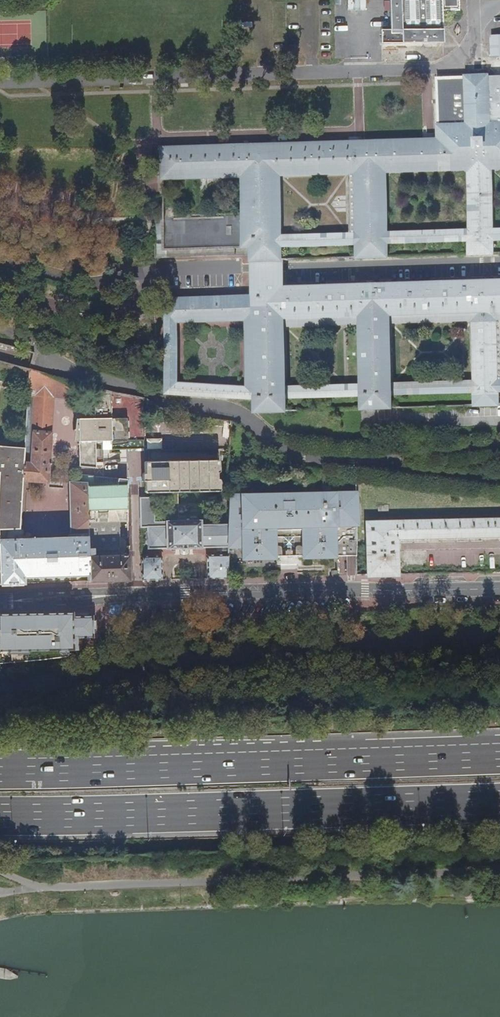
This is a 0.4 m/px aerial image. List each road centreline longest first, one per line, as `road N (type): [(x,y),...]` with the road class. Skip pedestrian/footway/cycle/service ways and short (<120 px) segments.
road 1 (motorway): [(0,817),(499,802)]
road 2 (tertiary): [(0,602),(499,587)]
road 3 (motorway): [(499,755),(45,770)]

